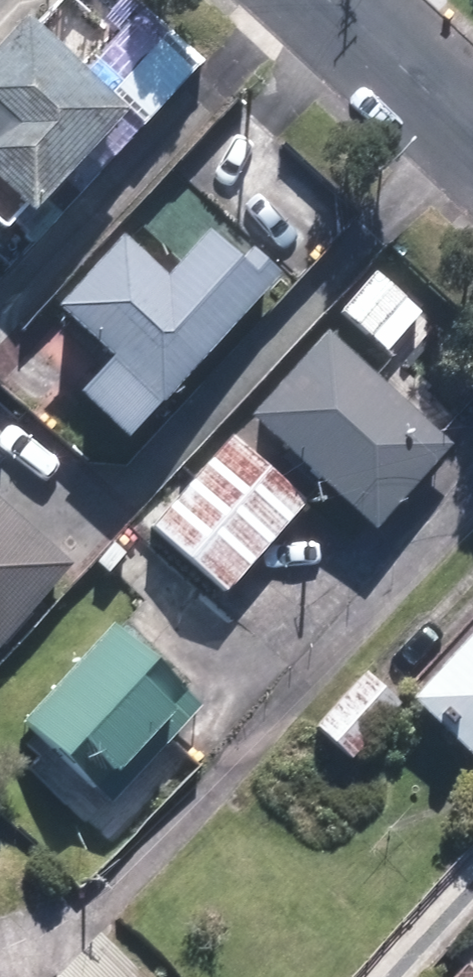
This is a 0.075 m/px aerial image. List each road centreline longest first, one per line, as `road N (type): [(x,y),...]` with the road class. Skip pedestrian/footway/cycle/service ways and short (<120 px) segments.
road 1 (tertiary): [(323,0),(472,138)]

